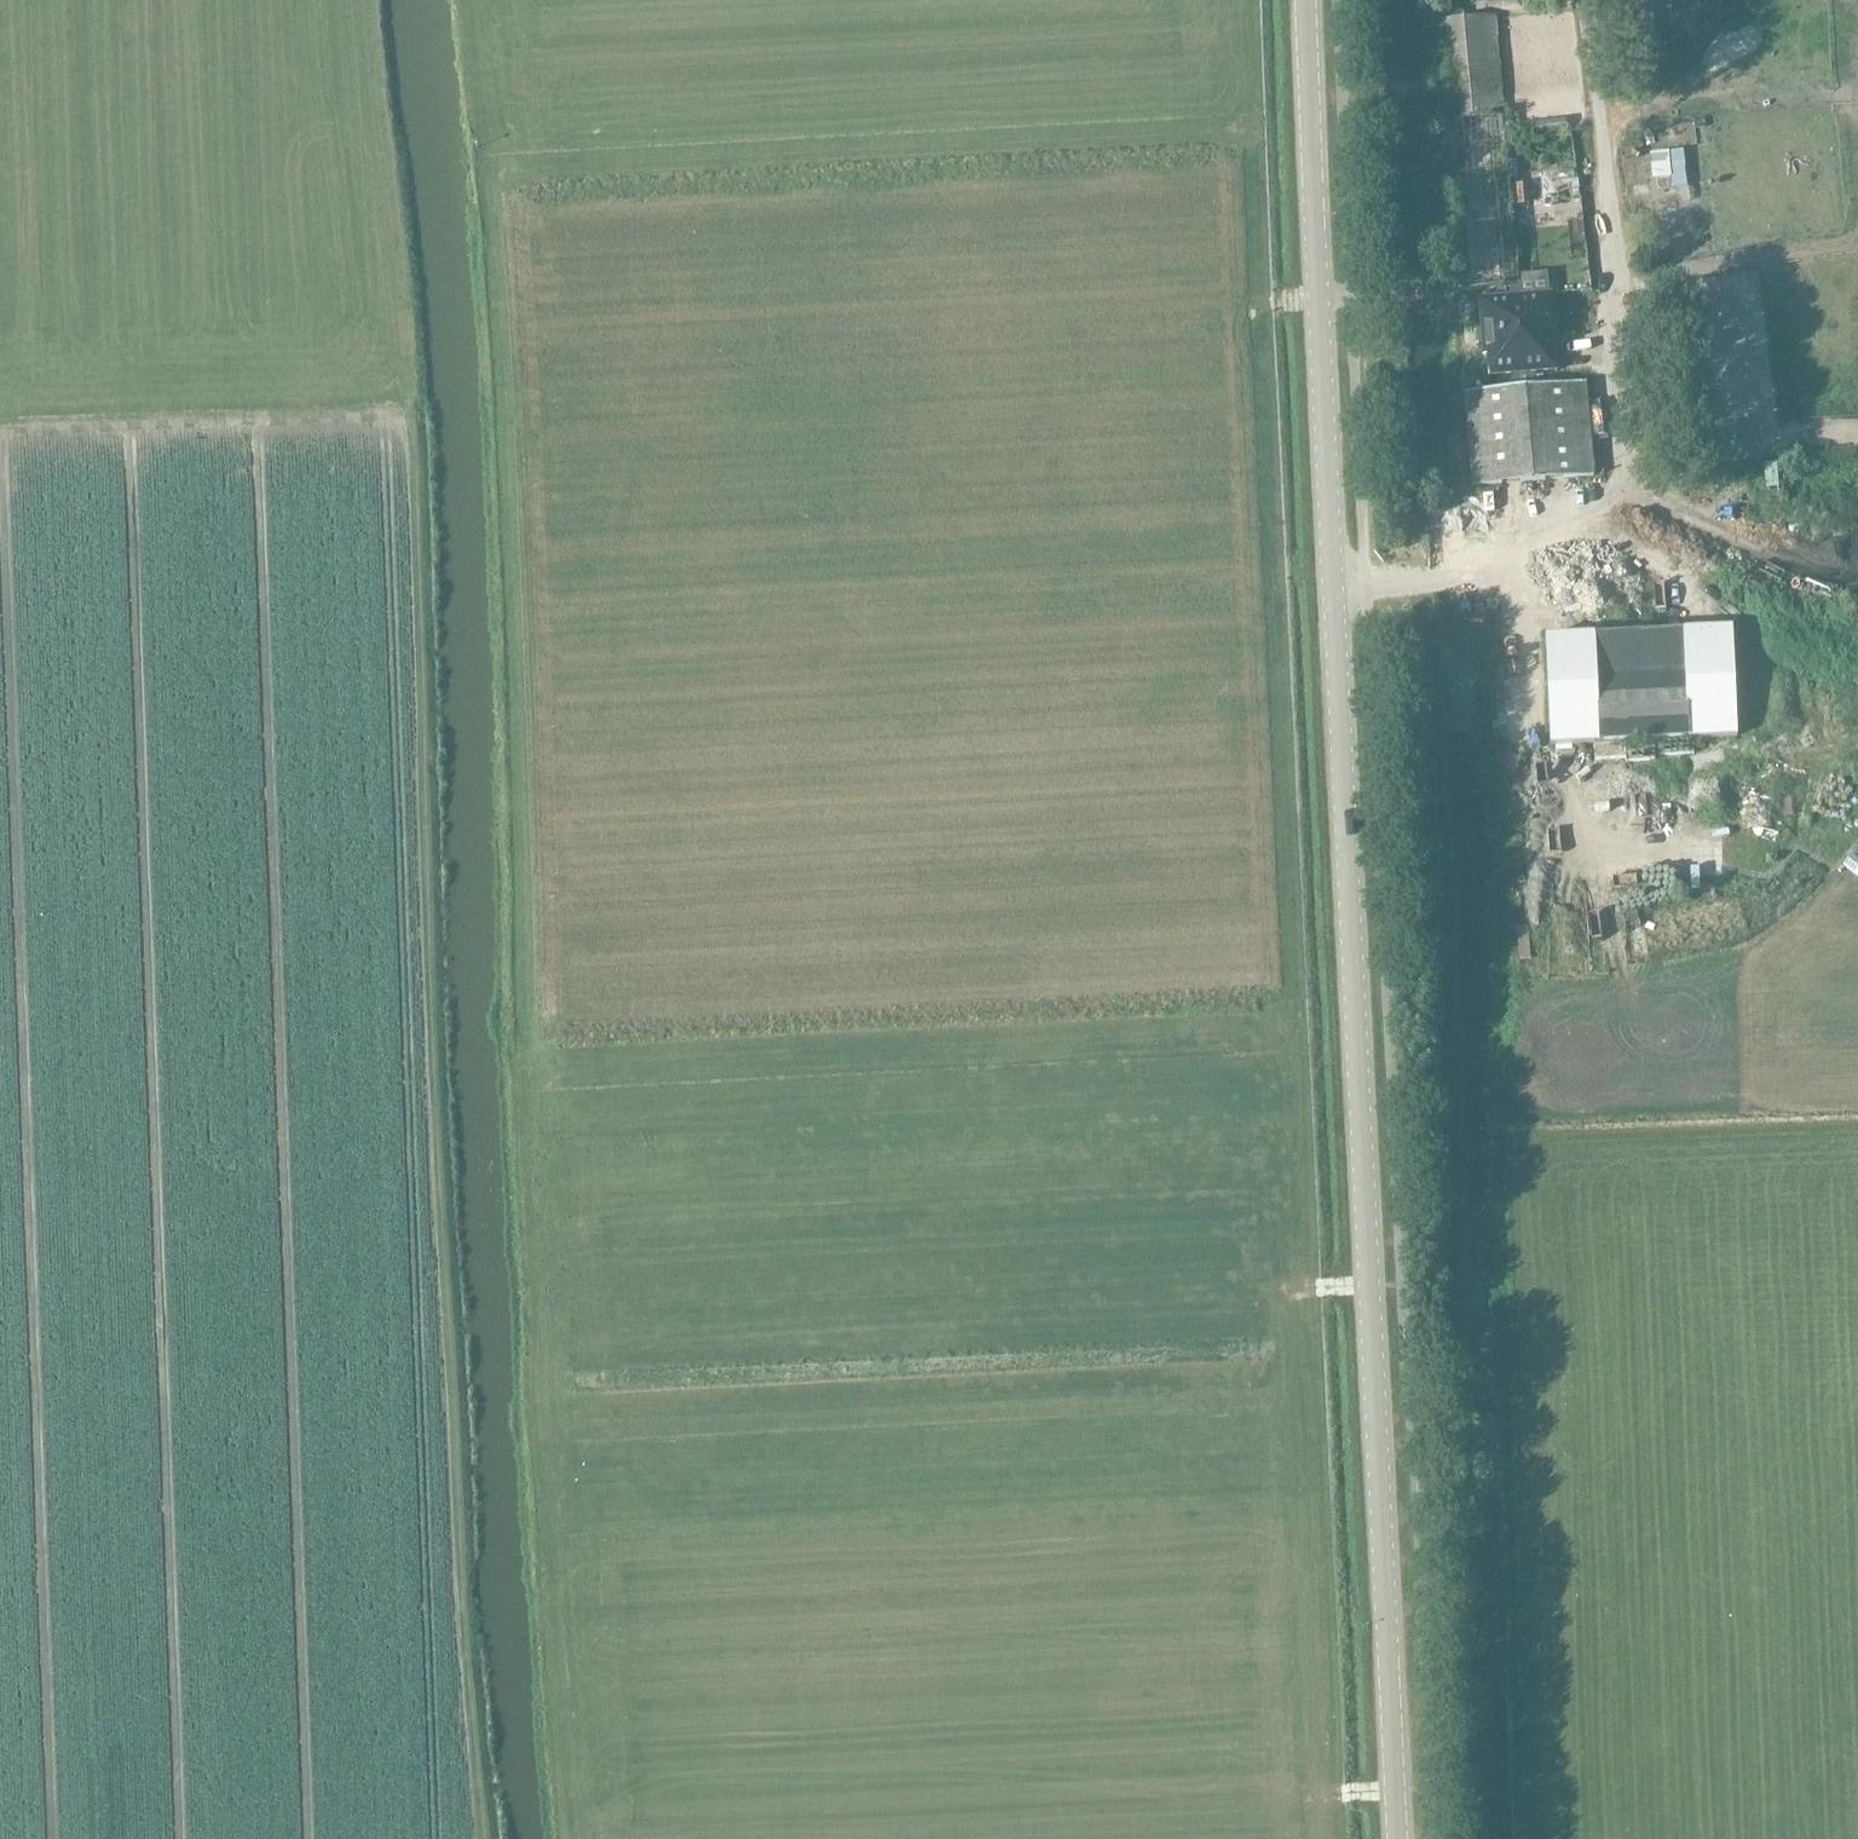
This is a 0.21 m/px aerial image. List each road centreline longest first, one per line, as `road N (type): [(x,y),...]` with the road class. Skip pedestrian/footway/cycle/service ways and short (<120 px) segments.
road 1 (unclassified): [(1304,0),(1393,1838)]

